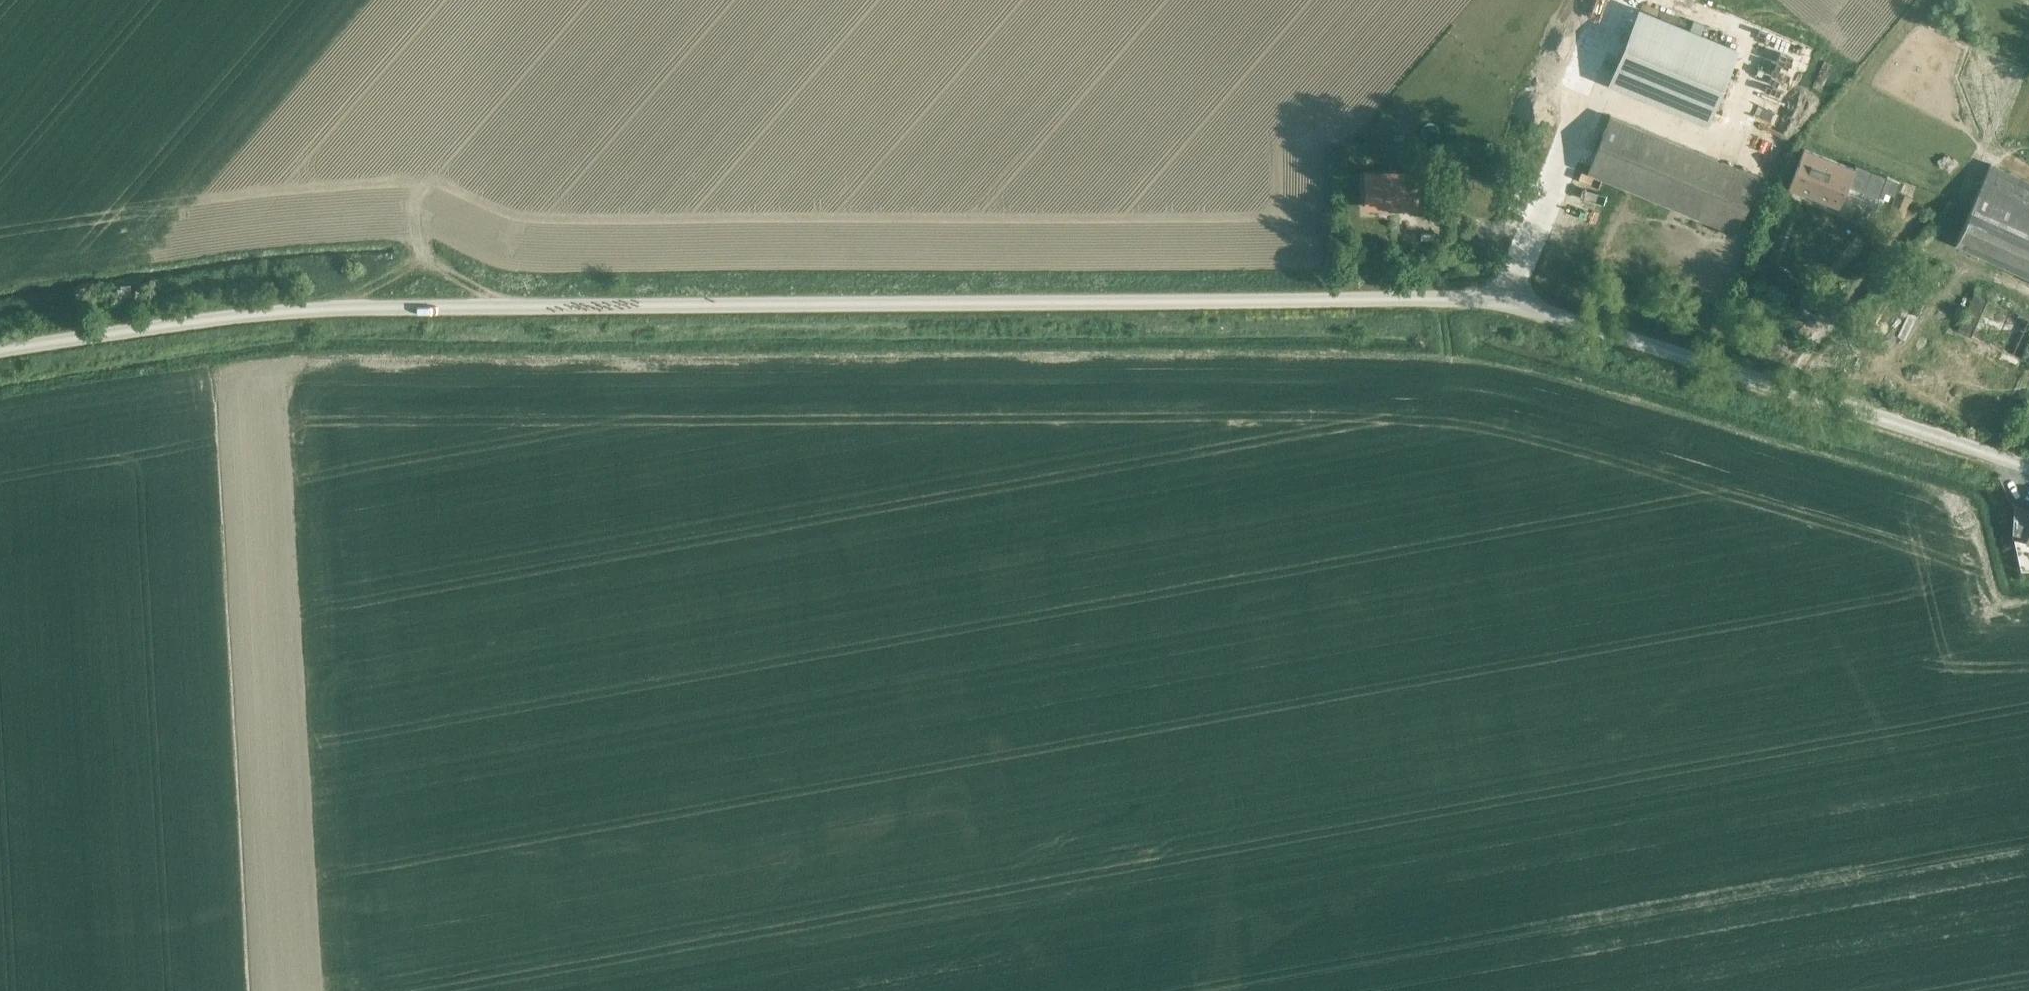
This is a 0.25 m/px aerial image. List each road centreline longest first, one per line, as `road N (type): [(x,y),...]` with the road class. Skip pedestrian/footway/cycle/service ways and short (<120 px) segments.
road 1 (unclassified): [(0,352),(177,324),(359,308),(1467,300),(1532,311),(2028,466)]

